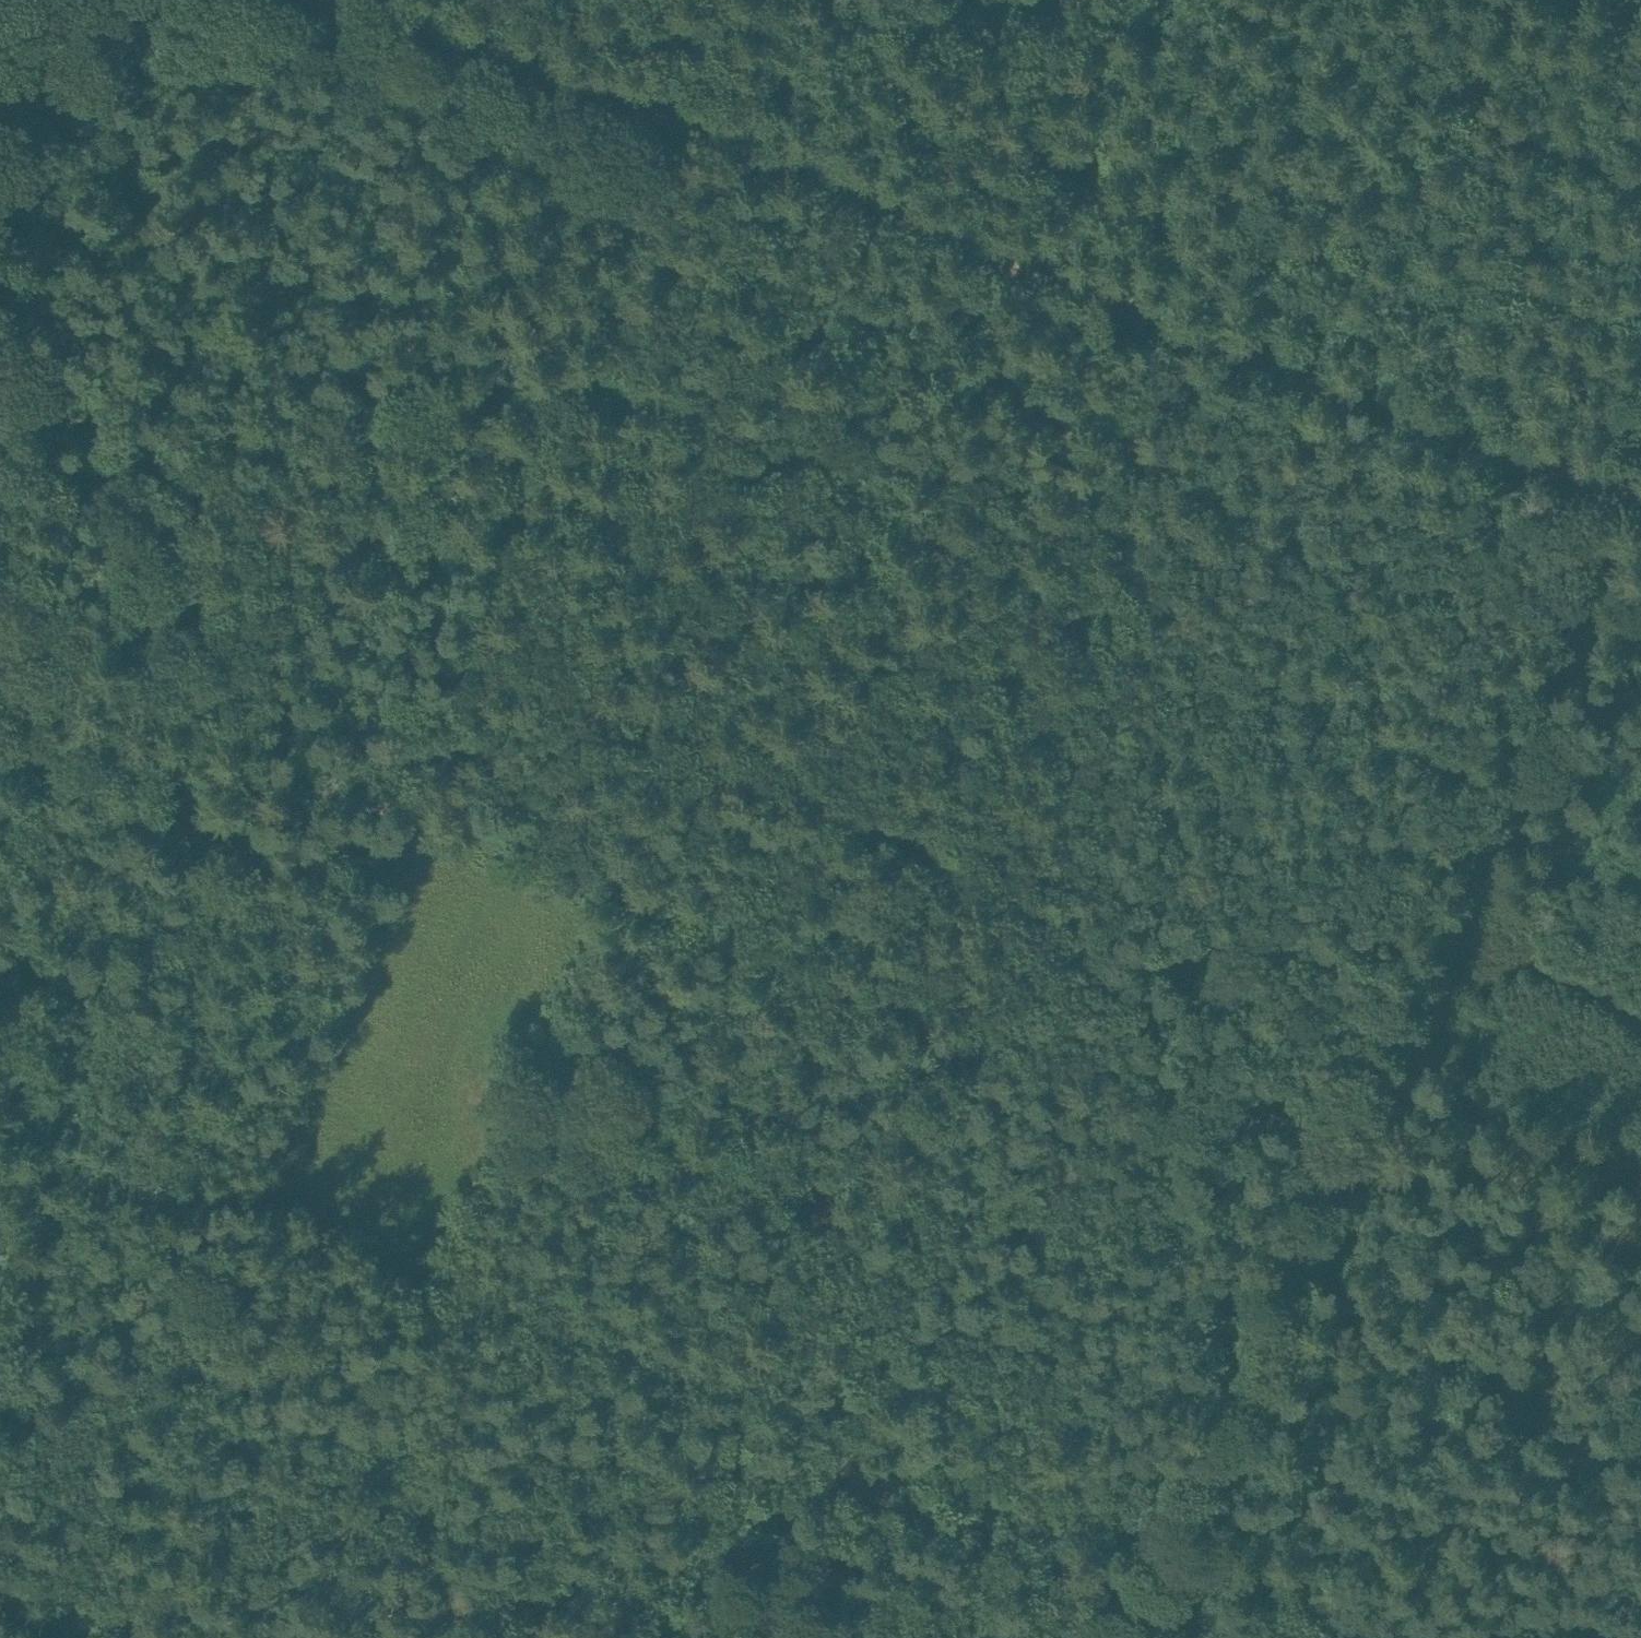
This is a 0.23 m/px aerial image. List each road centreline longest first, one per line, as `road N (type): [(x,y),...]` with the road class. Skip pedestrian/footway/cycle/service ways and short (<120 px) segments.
road 1 (track): [(366,0),(1626,502)]
road 2 (track): [(1169,1637),(1626,502)]
road 3 (track): [(391,819),(757,0)]
road 4 (track): [(246,1159),(64,1637)]

